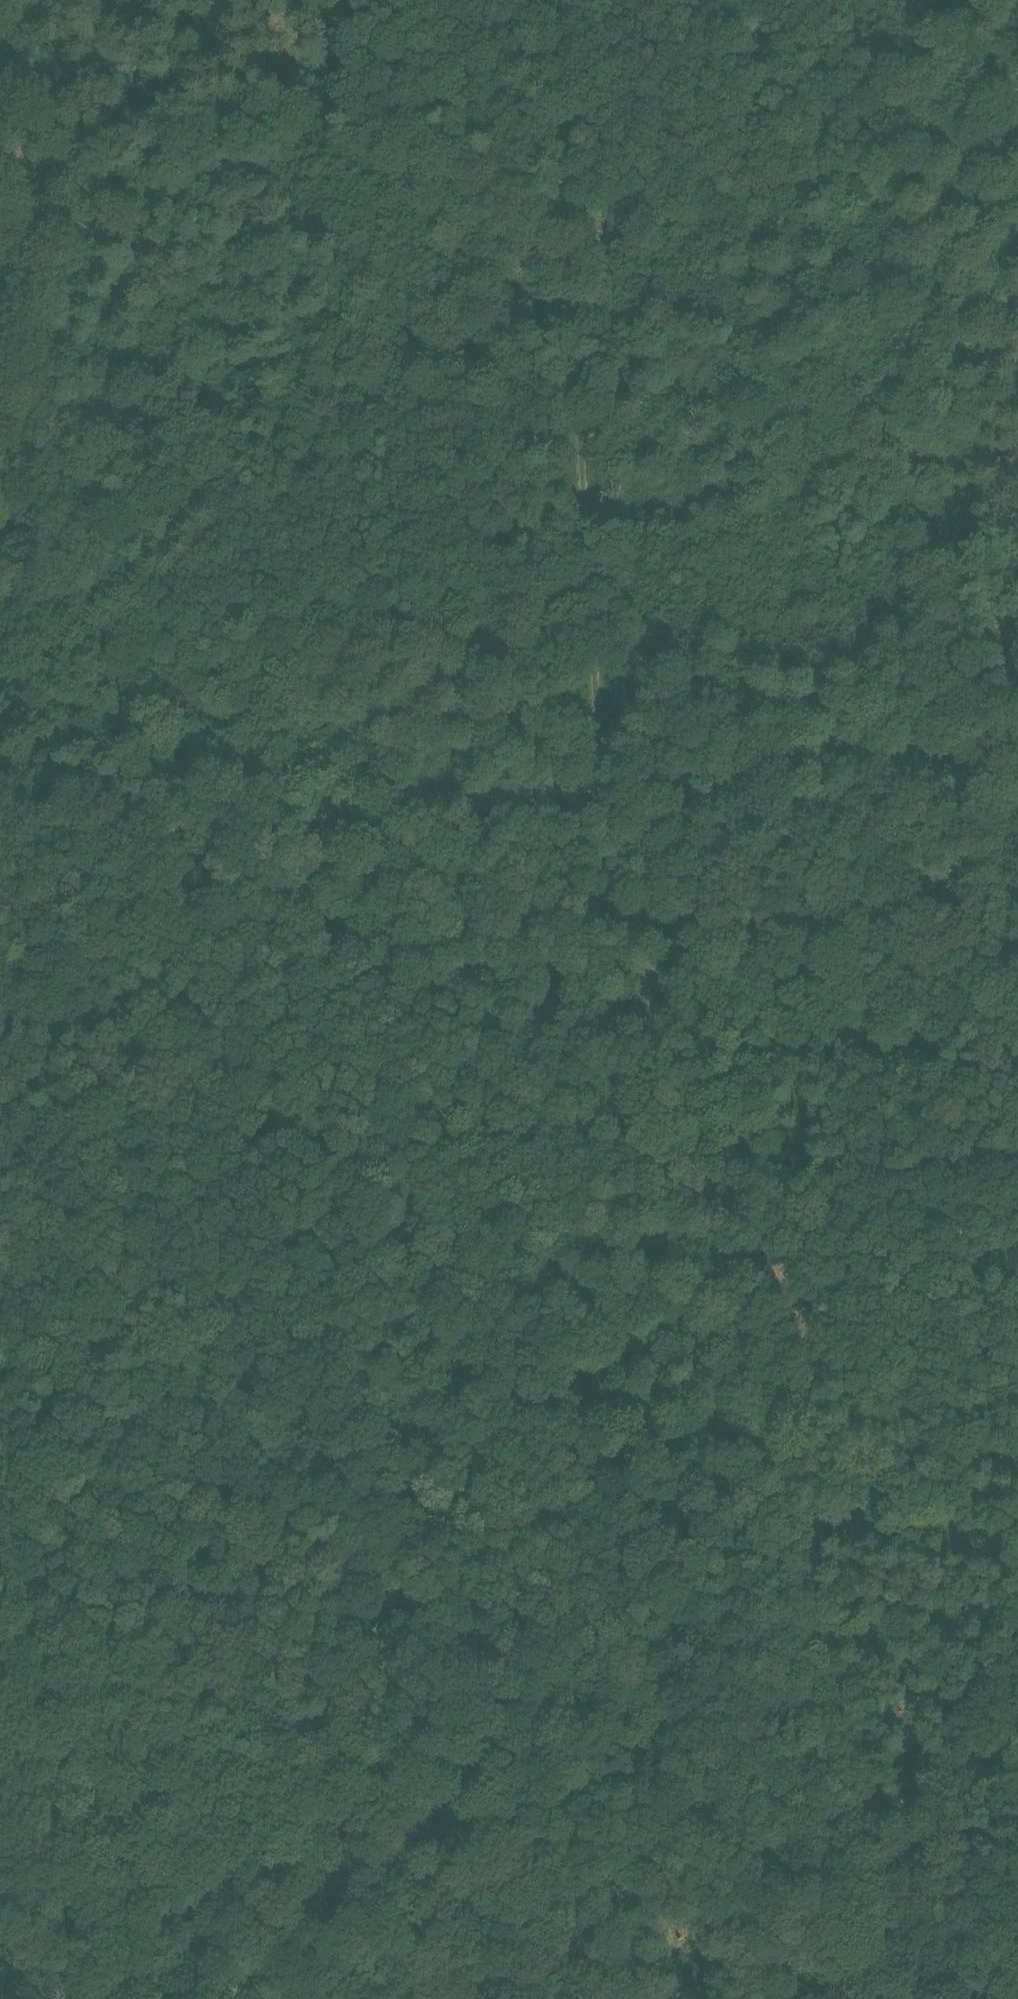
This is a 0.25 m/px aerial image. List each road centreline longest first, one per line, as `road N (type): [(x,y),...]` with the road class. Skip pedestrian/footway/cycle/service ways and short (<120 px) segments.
road 1 (track): [(923,1998),(593,772),(547,0)]
road 2 (track): [(1017,723),(0,842)]

